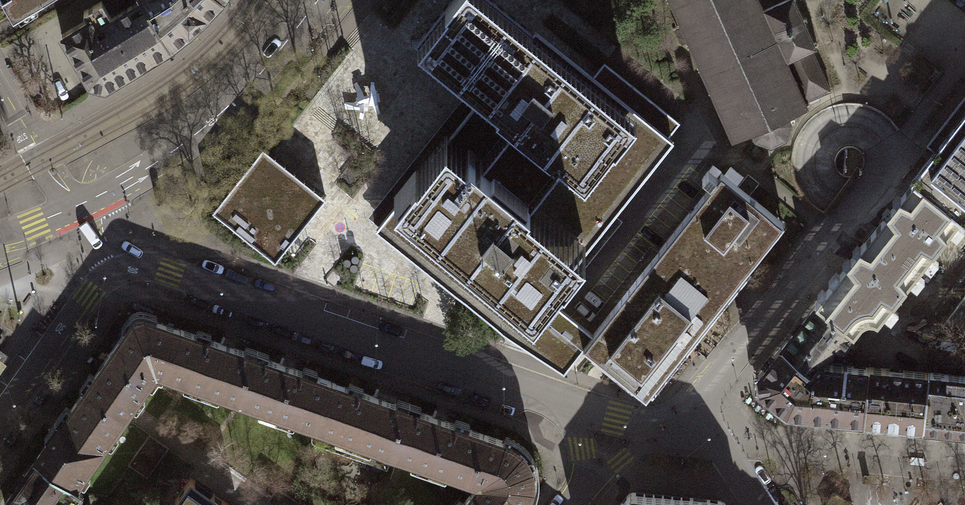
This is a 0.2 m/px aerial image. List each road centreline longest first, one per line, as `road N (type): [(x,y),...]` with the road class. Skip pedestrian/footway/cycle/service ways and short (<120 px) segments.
road 1 (residential): [(570,405),(146,263),(121,264)]
road 2 (residential): [(705,430),(713,382),(886,160)]
road 3 (tertiary): [(77,207),(150,166),(234,102),(323,0)]
road 4 (residential): [(121,264),(86,296),(0,418)]
road 5 (residential): [(0,99),(77,207)]

